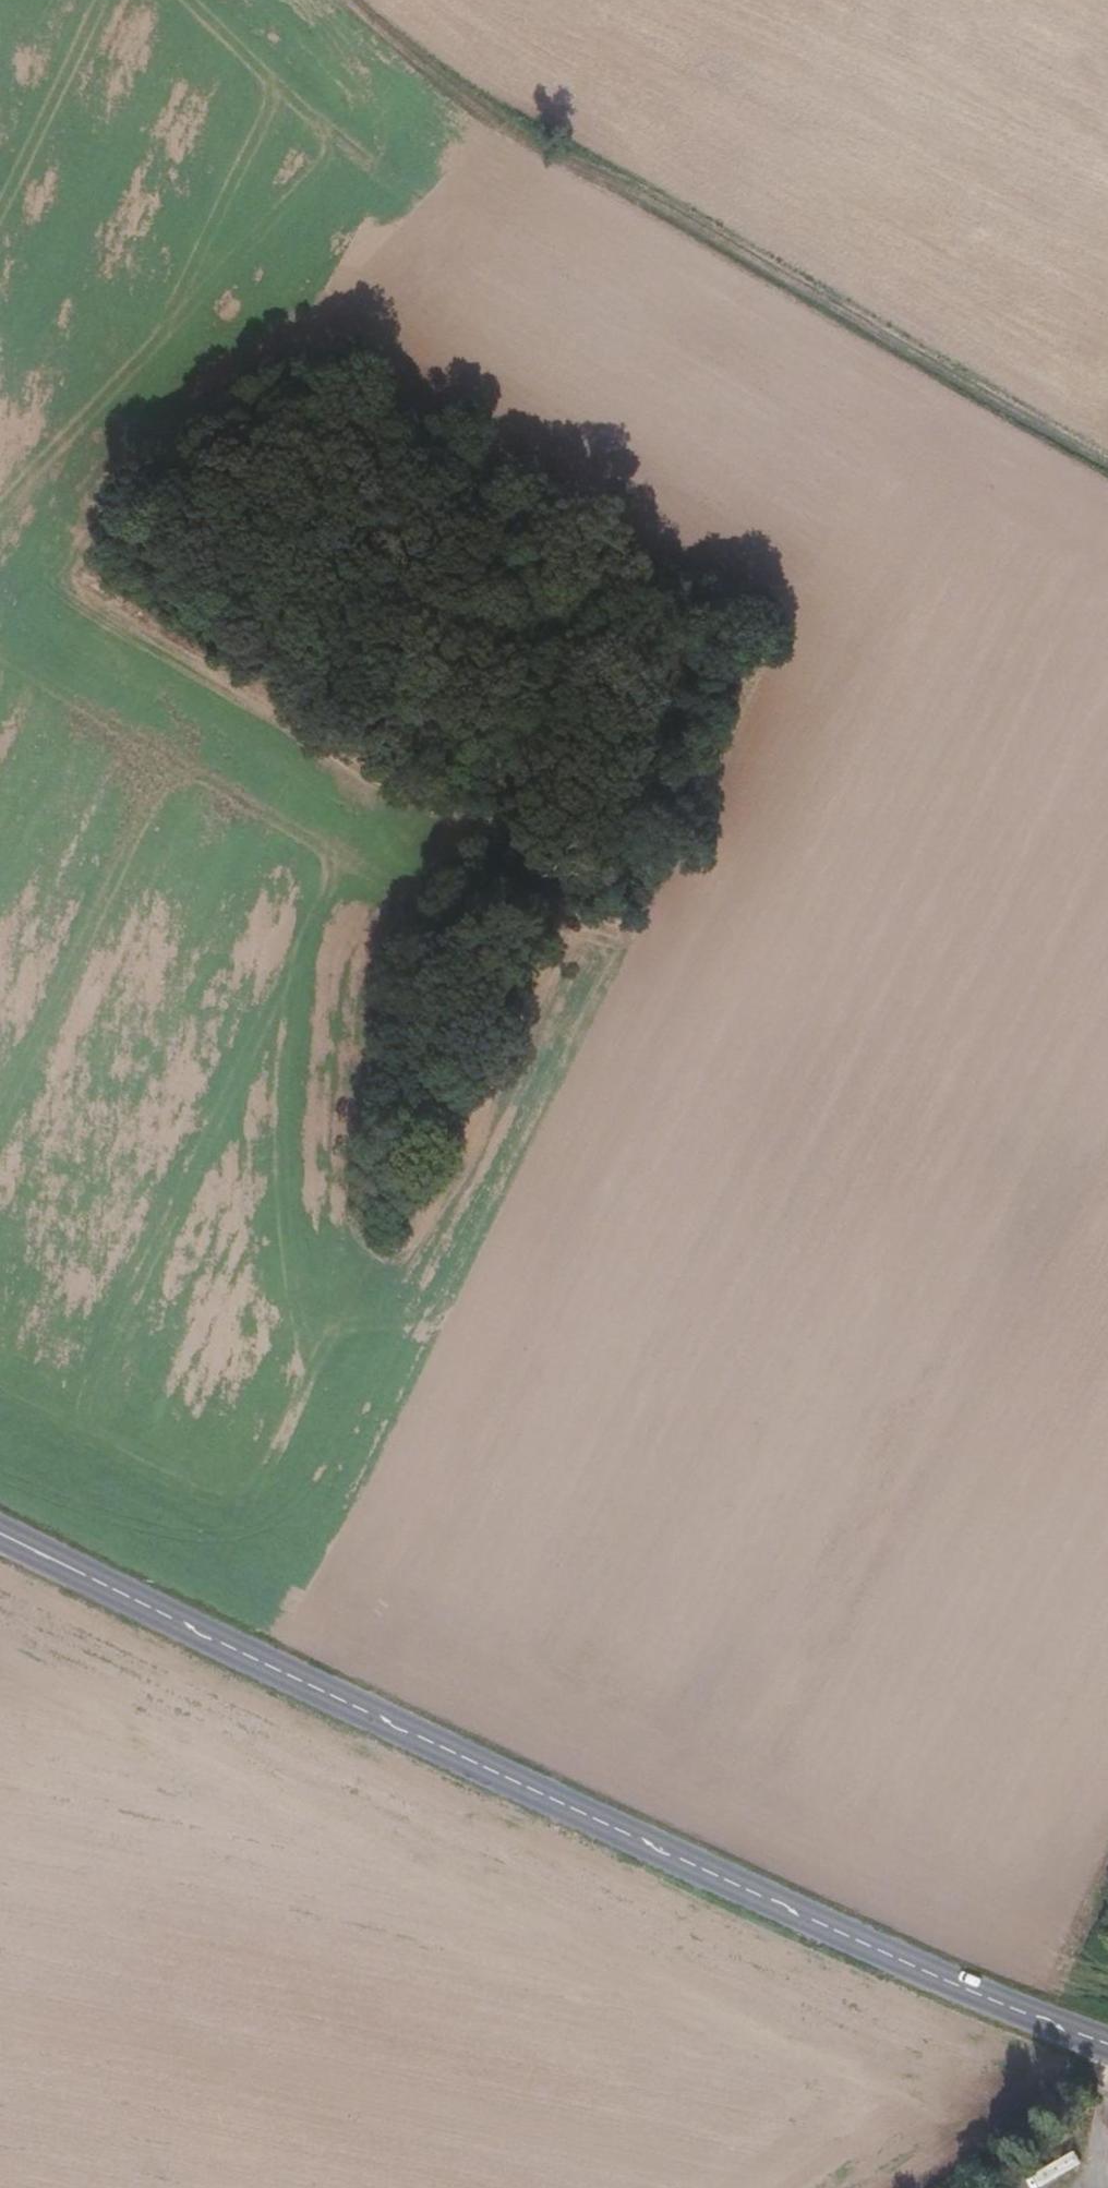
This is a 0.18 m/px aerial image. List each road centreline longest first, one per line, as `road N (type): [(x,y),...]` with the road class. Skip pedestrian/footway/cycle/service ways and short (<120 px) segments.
road 1 (tertiary): [(1107,2045),(879,1950),(0,1534)]
road 2 (track): [(355,0),(418,68),(970,397),(1107,470)]

